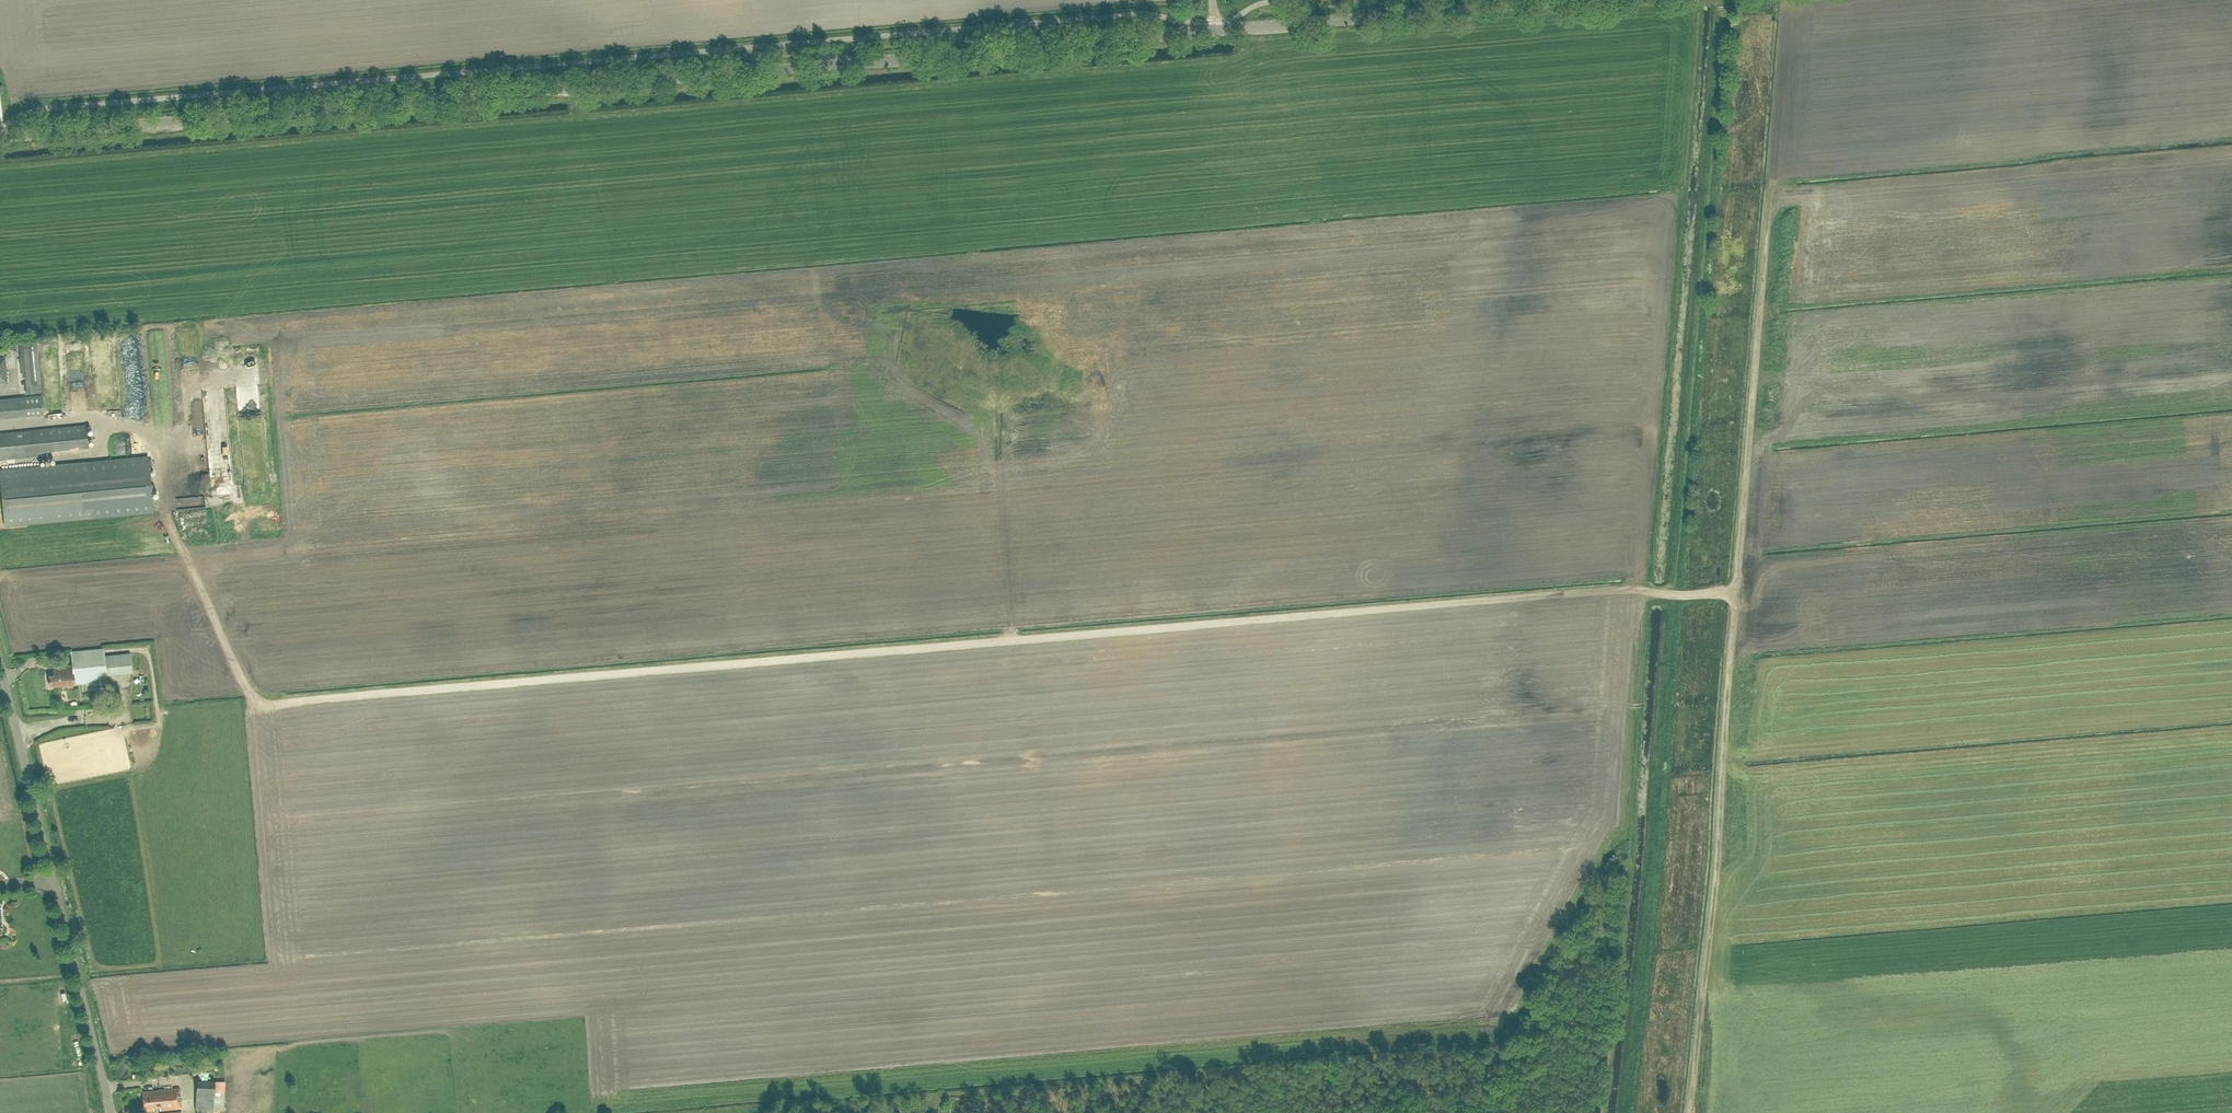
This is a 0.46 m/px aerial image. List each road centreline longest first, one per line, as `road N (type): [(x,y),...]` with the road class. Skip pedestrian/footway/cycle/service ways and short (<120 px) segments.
road 1 (tertiary): [(0,137),(1215,31)]
road 2 (track): [(1675,595),(1723,0)]
road 3 (unclassified): [(110,1112),(0,660)]
road 4 (tertiary): [(1215,31),(1584,0)]

